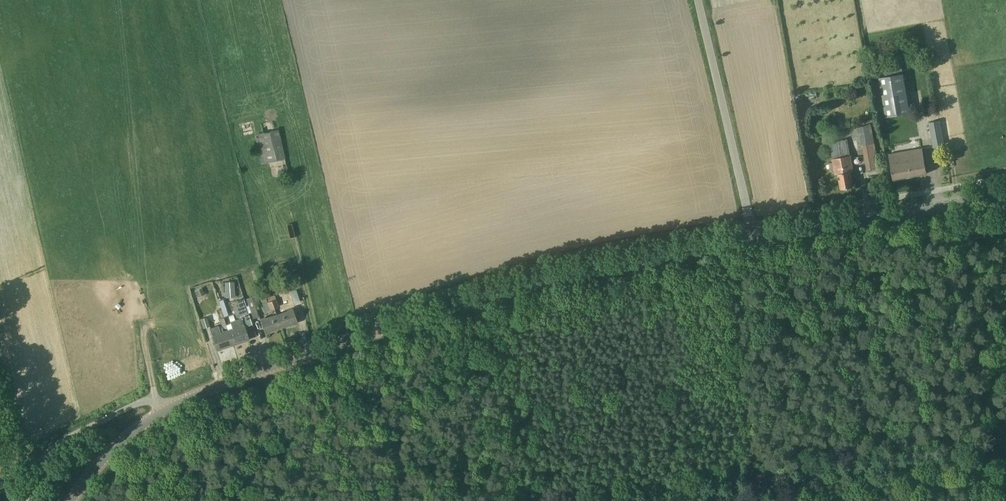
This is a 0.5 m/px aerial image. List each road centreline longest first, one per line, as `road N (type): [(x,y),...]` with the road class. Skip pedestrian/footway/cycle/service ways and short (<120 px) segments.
road 1 (tertiary): [(167,410),(458,307),(752,242)]
road 2 (tertiary): [(752,242),(1005,196)]
road 3 (unclassified): [(752,242),(698,0)]
road 4 (unclassified): [(27,500),(45,456),(62,440),(142,401),(167,410)]
road 5 (tertiary): [(72,500),(109,454),(167,410)]

